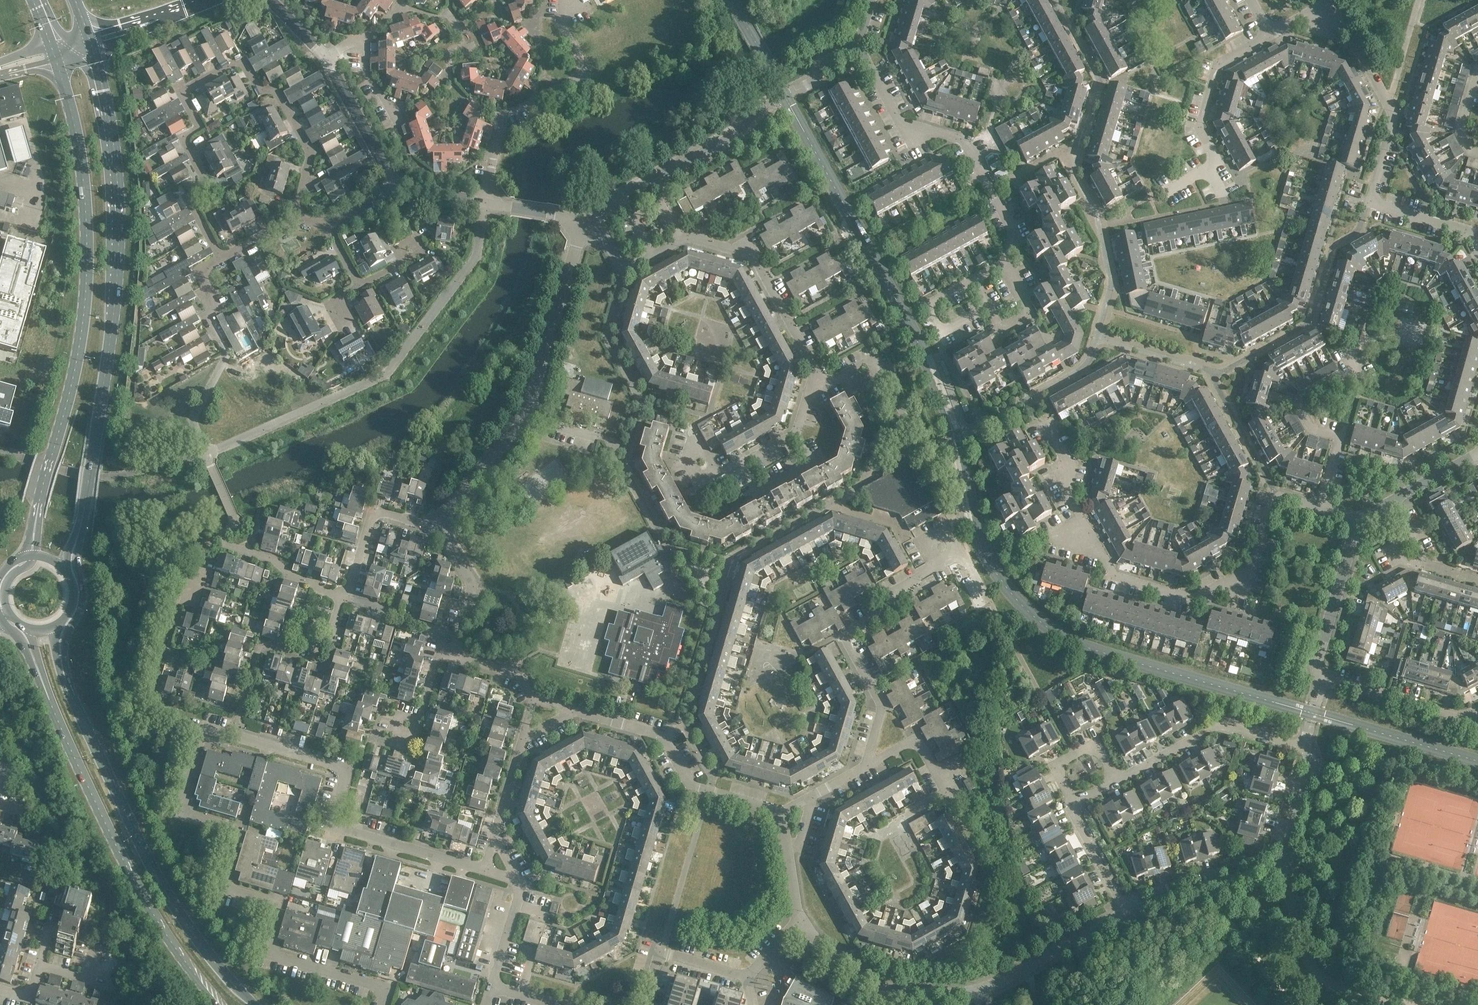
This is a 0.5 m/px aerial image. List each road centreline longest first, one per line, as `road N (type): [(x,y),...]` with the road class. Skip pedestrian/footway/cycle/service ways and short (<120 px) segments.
road 1 (unclassified): [(485,870),(330,827),(347,770),(203,730),(179,815),(235,832),(220,886),(275,903),(263,952),(386,990),(383,1004)]
road 2 (secondary): [(84,510),(119,286),(114,174),(91,50)]
road 3 (secondary): [(56,60),(79,139),(89,271),(76,374),(39,500)]
road 4 (residential): [(220,259),(197,211),(205,183),(183,136),(198,127),(183,95),(242,64),(256,86),(275,89),(311,152),(292,221)]
road 5 (residential): [(1358,526),(1272,489),(1242,587),(1192,607),(1109,582),(1082,530)]
road 6 (secondary): [(253,1004),(169,898),(67,684)]
road 7 (secondary): [(45,688),(124,863),(216,1004)]
road 8 (residential): [(867,765),(883,707),(846,640),(849,632),(883,614),(889,592),(955,557),(966,560),(987,597)]
road 9 (tertiary): [(1477,250),(1467,233),(1376,204),(1394,119),(1330,4)]
road 10 (residential): [(815,371),(751,254),(692,238),(625,270),(593,216)]
road 11 (residential): [(858,48),(902,127),(963,142),(1011,228),(1002,269)]
road 12 (tertiary): [(1127,913),(1280,869),(1311,758),(1306,747)]
road 13 (tertiary): [(885,998),(973,993),(1127,913)]
road 14 (residential): [(486,203),(508,113),(580,74),(564,0)]
road 15 (residential): [(782,814),(693,788),(665,737),(574,711)]
road 16 (tertiary): [(593,216),(731,142),(786,96)]
road 17 (residential): [(1118,779),(1215,726),(1306,747)]
road 18 (unclassified): [(526,416),(582,227)]
road 19 (residential): [(341,596),(288,577),(273,559),(213,544),(195,595)]
road 20 (secondary): [(67,684),(66,637),(83,601),(76,560),(84,510)]
road 21 (residential): [(1270,36),(1220,62),(1202,128),(1218,162),(1207,168)]
road 22 (residential): [(1477,711),(1462,720),(1321,680)]
road 23 (tertiary): [(1321,680),(1316,663),(1358,526)]
road 24 (residential): [(341,596),(369,519),(385,512),(438,526)]
road 25 (residential): [(815,371),(795,437),(723,474)]
road 26 (tertiary): [(325,62),(396,193)]
road 27 (residential): [(450,657),(472,585),(438,526)]
road 28 (unclassified): [(438,526),(526,416)]
road 29 (tertiary): [(1358,526),(1477,457)]
road 30 (residential): [(1073,804),(1053,766),(1098,744),(1118,779)]
road 31 (residential): [(1127,913),(1073,804)]

